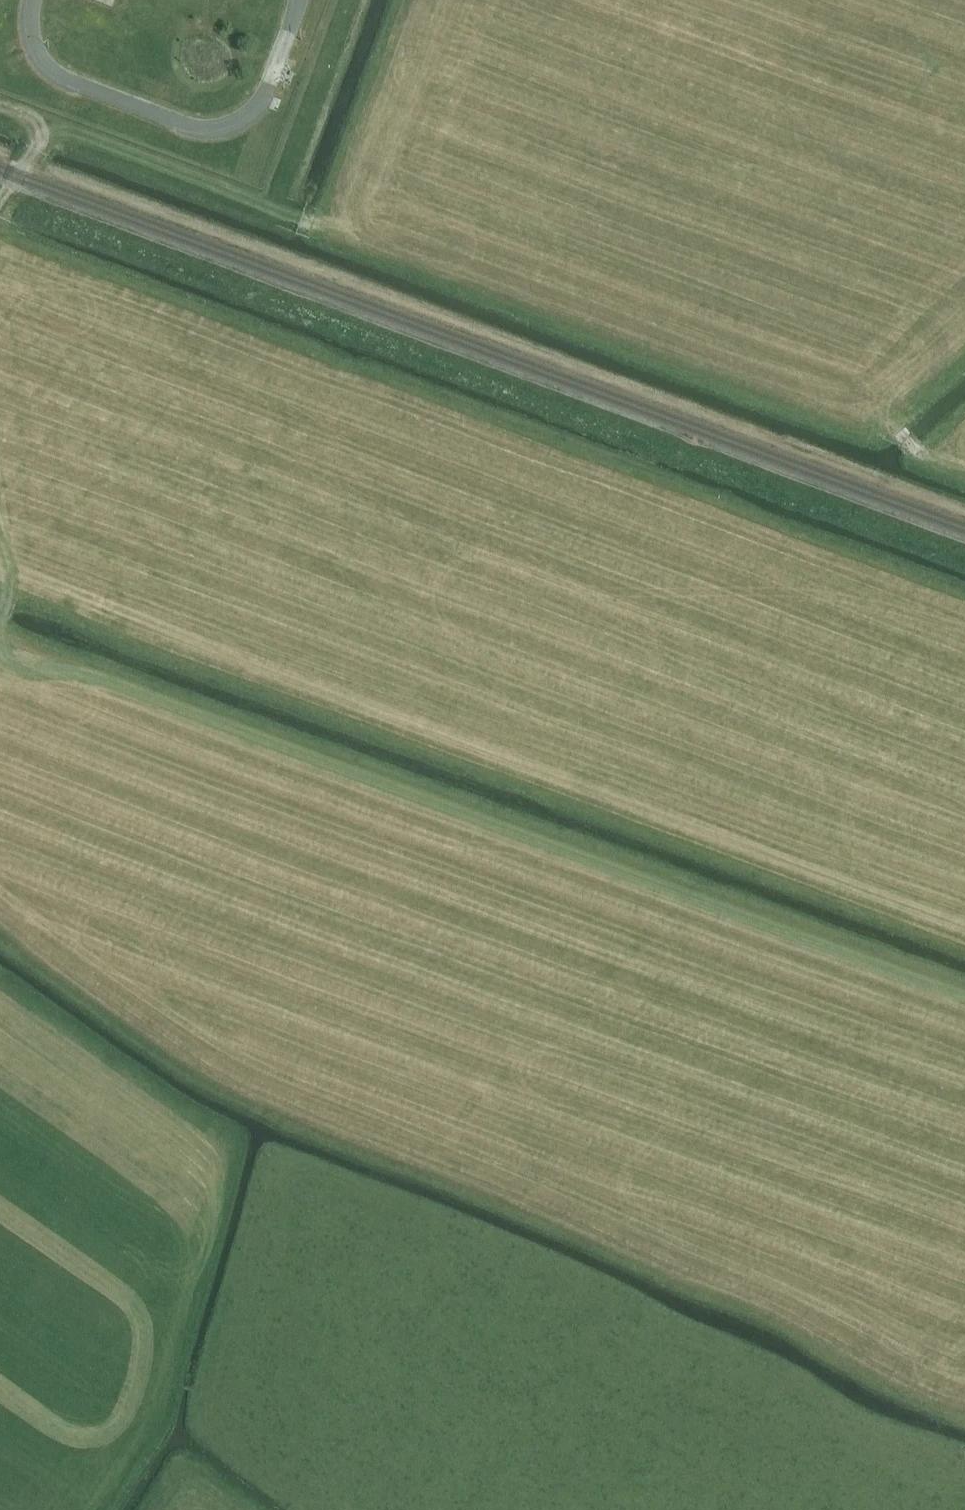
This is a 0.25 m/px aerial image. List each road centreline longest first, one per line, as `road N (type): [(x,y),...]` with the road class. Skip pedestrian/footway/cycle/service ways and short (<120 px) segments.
road 1 (track): [(0,202),(43,137),(36,121),(0,107)]

